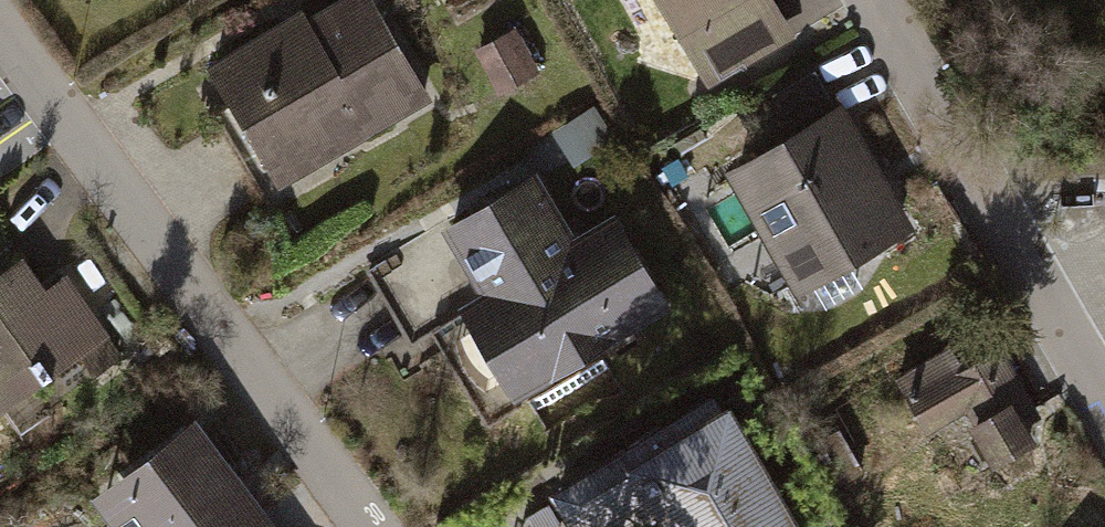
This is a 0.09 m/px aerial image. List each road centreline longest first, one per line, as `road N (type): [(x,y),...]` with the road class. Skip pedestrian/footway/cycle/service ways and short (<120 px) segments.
road 1 (residential): [(0,33),(362,526)]
road 2 (residential): [(871,0),(1104,408)]

